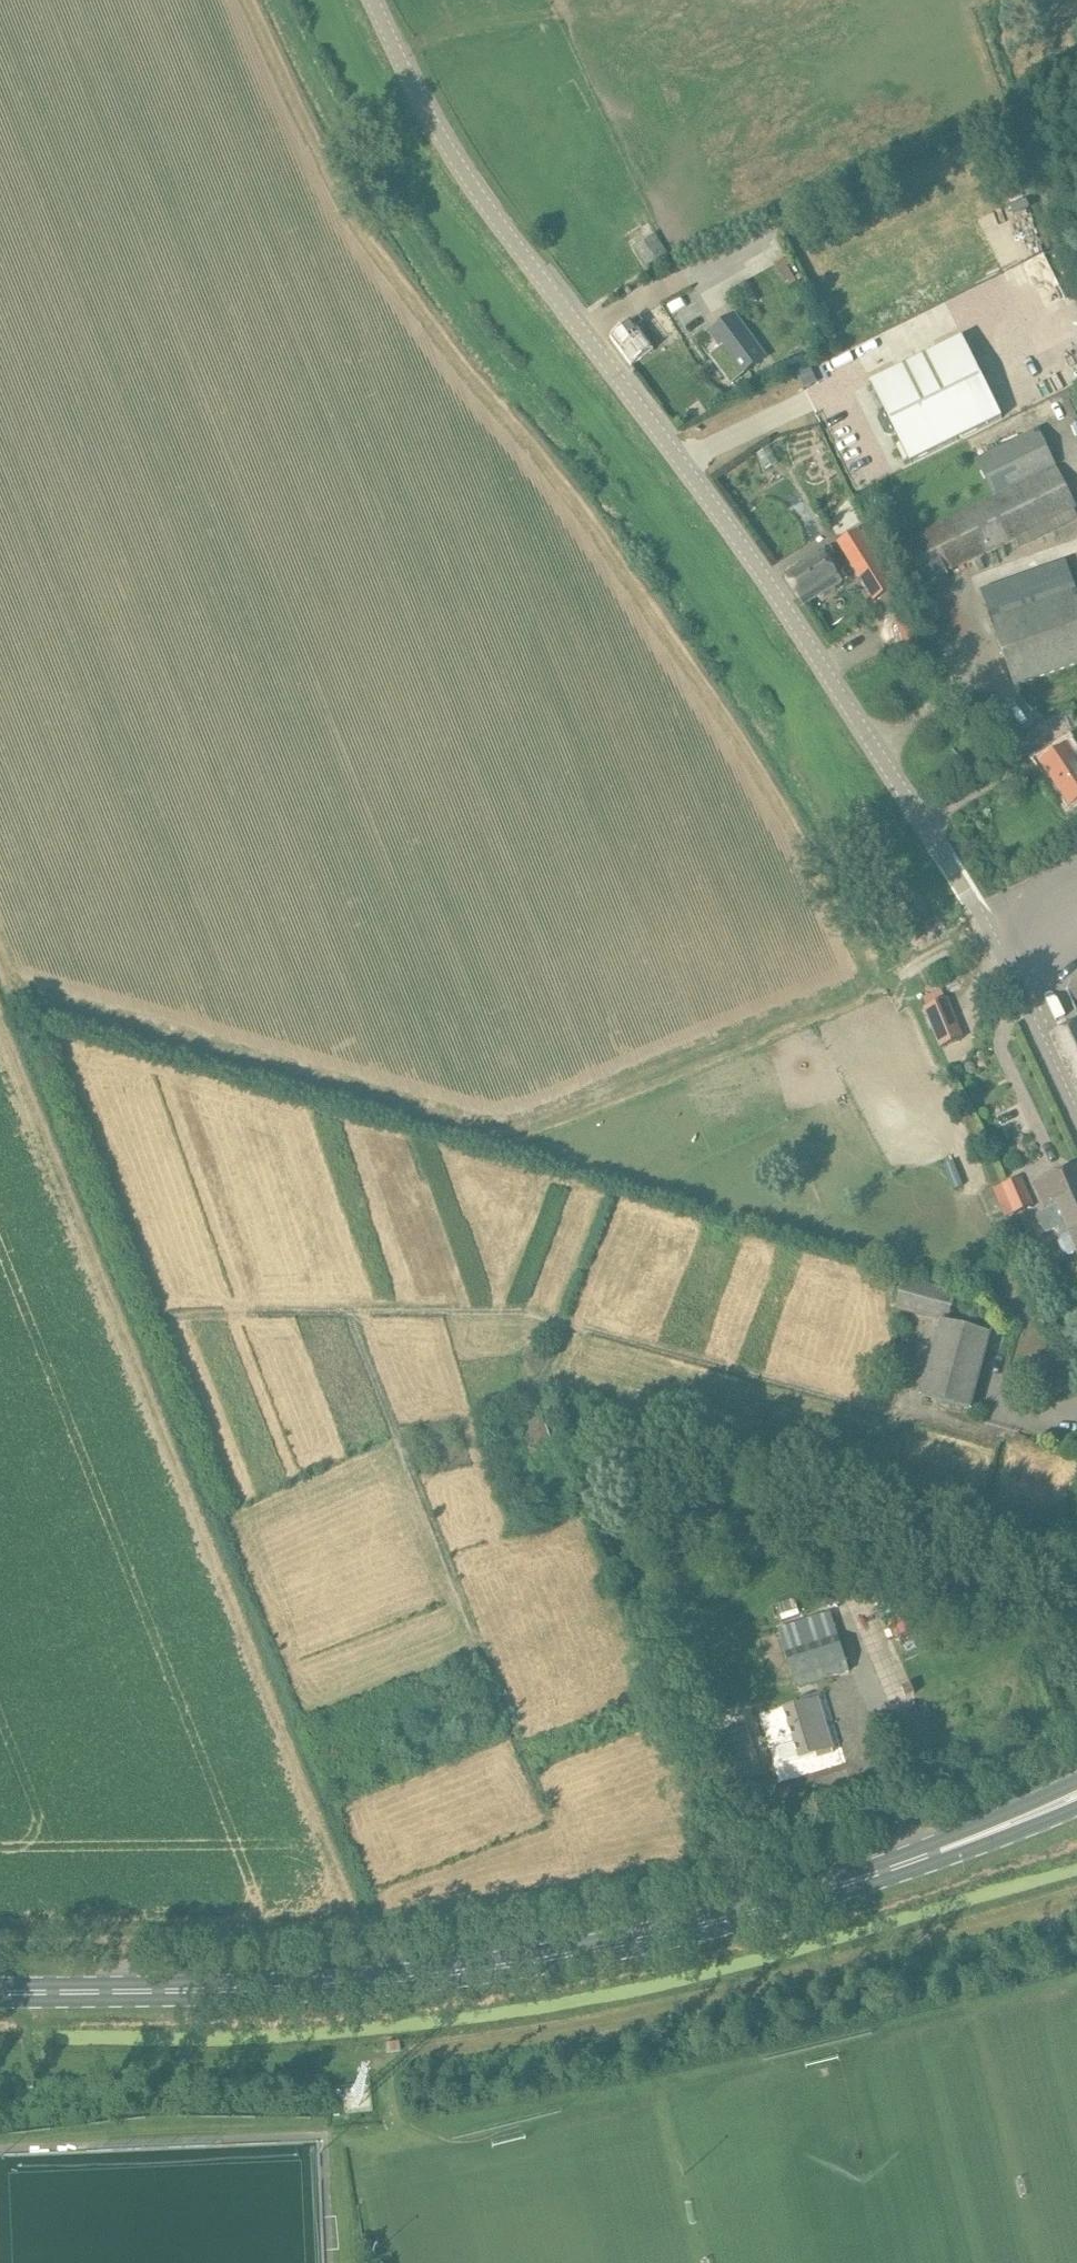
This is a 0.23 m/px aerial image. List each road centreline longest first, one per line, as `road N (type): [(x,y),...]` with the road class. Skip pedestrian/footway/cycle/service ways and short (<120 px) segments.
road 1 (tertiary): [(1076,1123),(967,894),(829,673),(442,140),(369,0)]
road 2 (primary): [(0,1995),(500,1970),(711,1927),(821,1893),(1076,1793)]

